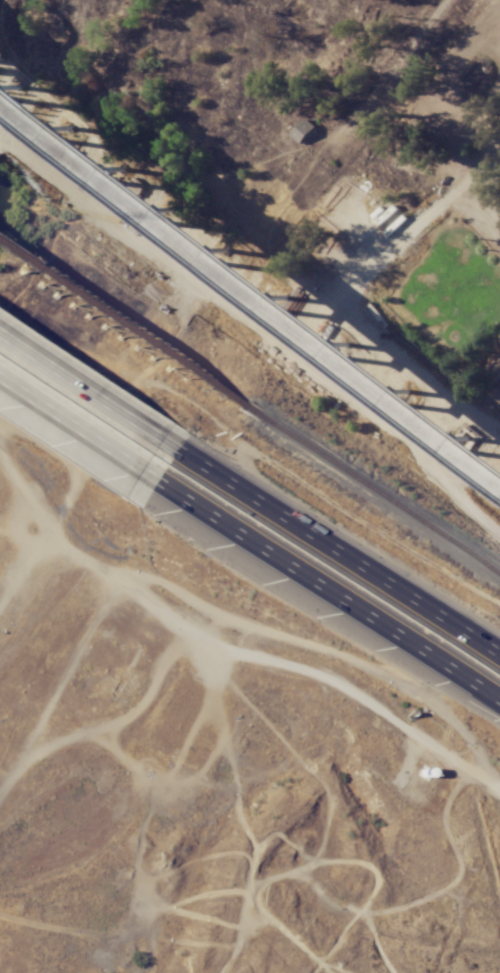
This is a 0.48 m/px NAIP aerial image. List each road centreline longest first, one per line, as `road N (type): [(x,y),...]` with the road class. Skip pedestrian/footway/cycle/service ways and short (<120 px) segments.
road 1 (motorway): [(139,471),(499,702)]
road 2 (motorway): [(499,654),(160,437)]
road 3 (motorway): [(160,437),(0,333)]
road 4 (motorway): [(0,379),(139,471)]

